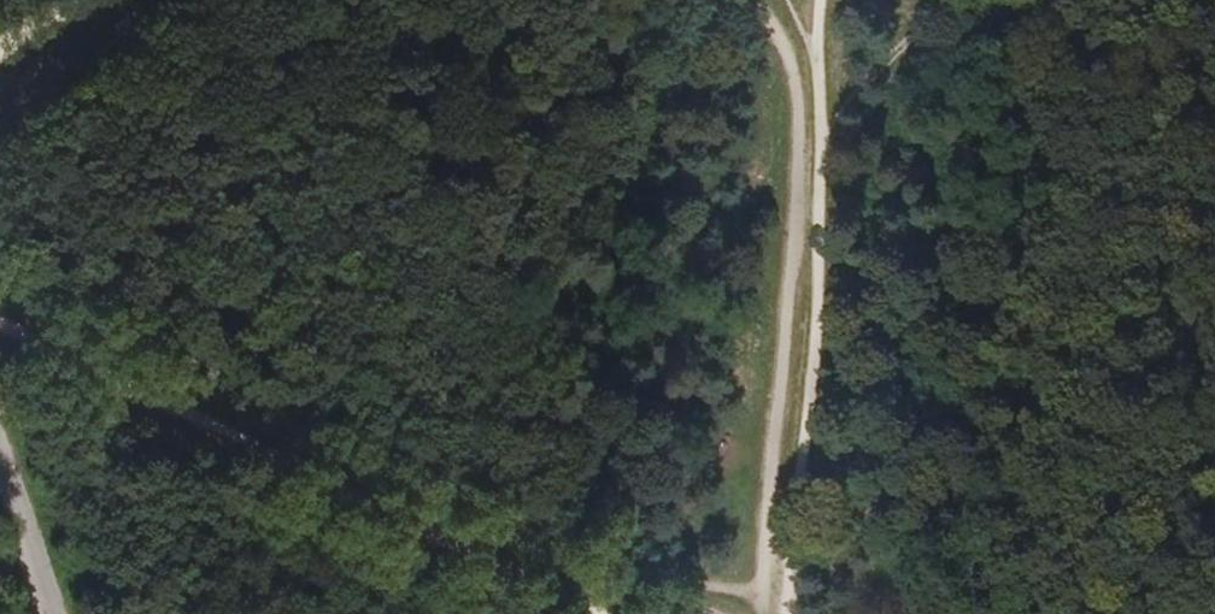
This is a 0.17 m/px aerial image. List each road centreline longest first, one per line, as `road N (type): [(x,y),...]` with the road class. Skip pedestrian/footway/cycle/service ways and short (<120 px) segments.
road 1 (track): [(0,327),(602,613)]
road 2 (track): [(822,0),(825,129),(787,613)]

